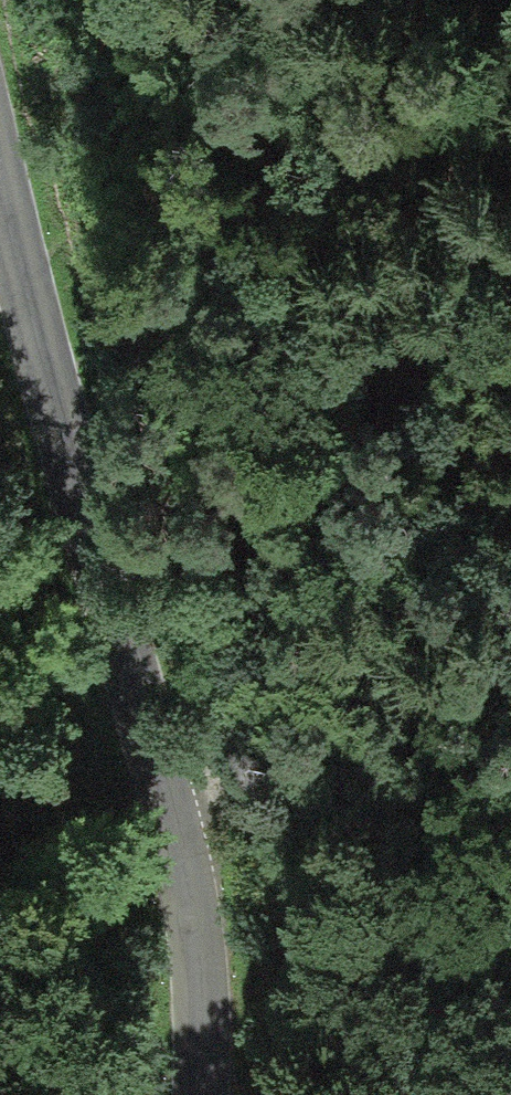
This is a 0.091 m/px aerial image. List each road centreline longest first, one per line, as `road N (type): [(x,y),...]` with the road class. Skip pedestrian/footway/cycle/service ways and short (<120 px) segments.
road 1 (unclassified): [(200,1094),(205,964),(0,174)]
road 2 (track): [(205,964),(245,604),(294,438),(510,231)]

